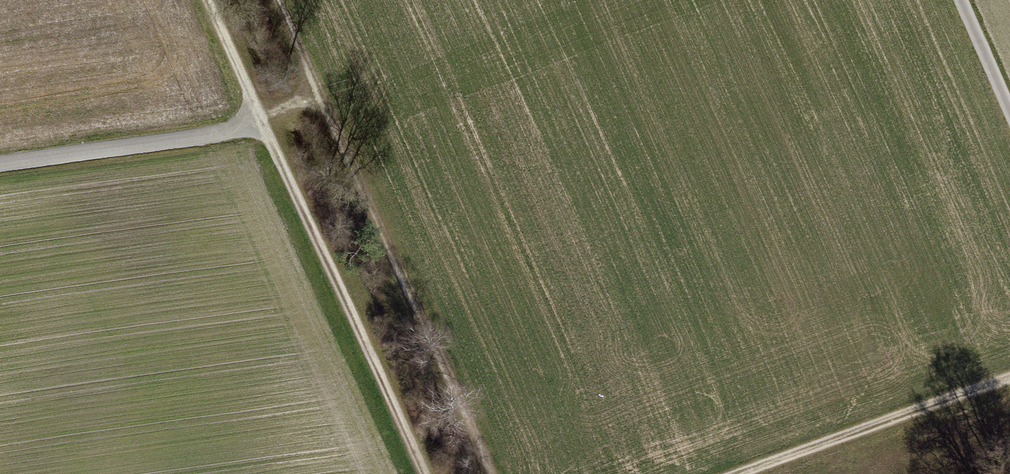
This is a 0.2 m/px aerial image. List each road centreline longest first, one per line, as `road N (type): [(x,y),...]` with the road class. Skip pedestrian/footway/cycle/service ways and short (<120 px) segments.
road 1 (track): [(491,473),(275,0)]
road 2 (track): [(210,0),(259,122),(0,164)]
road 3 (track): [(259,122),(421,473)]
road 4 (track): [(732,473),(1009,380)]
road 5 (track): [(960,0),(1009,116)]

